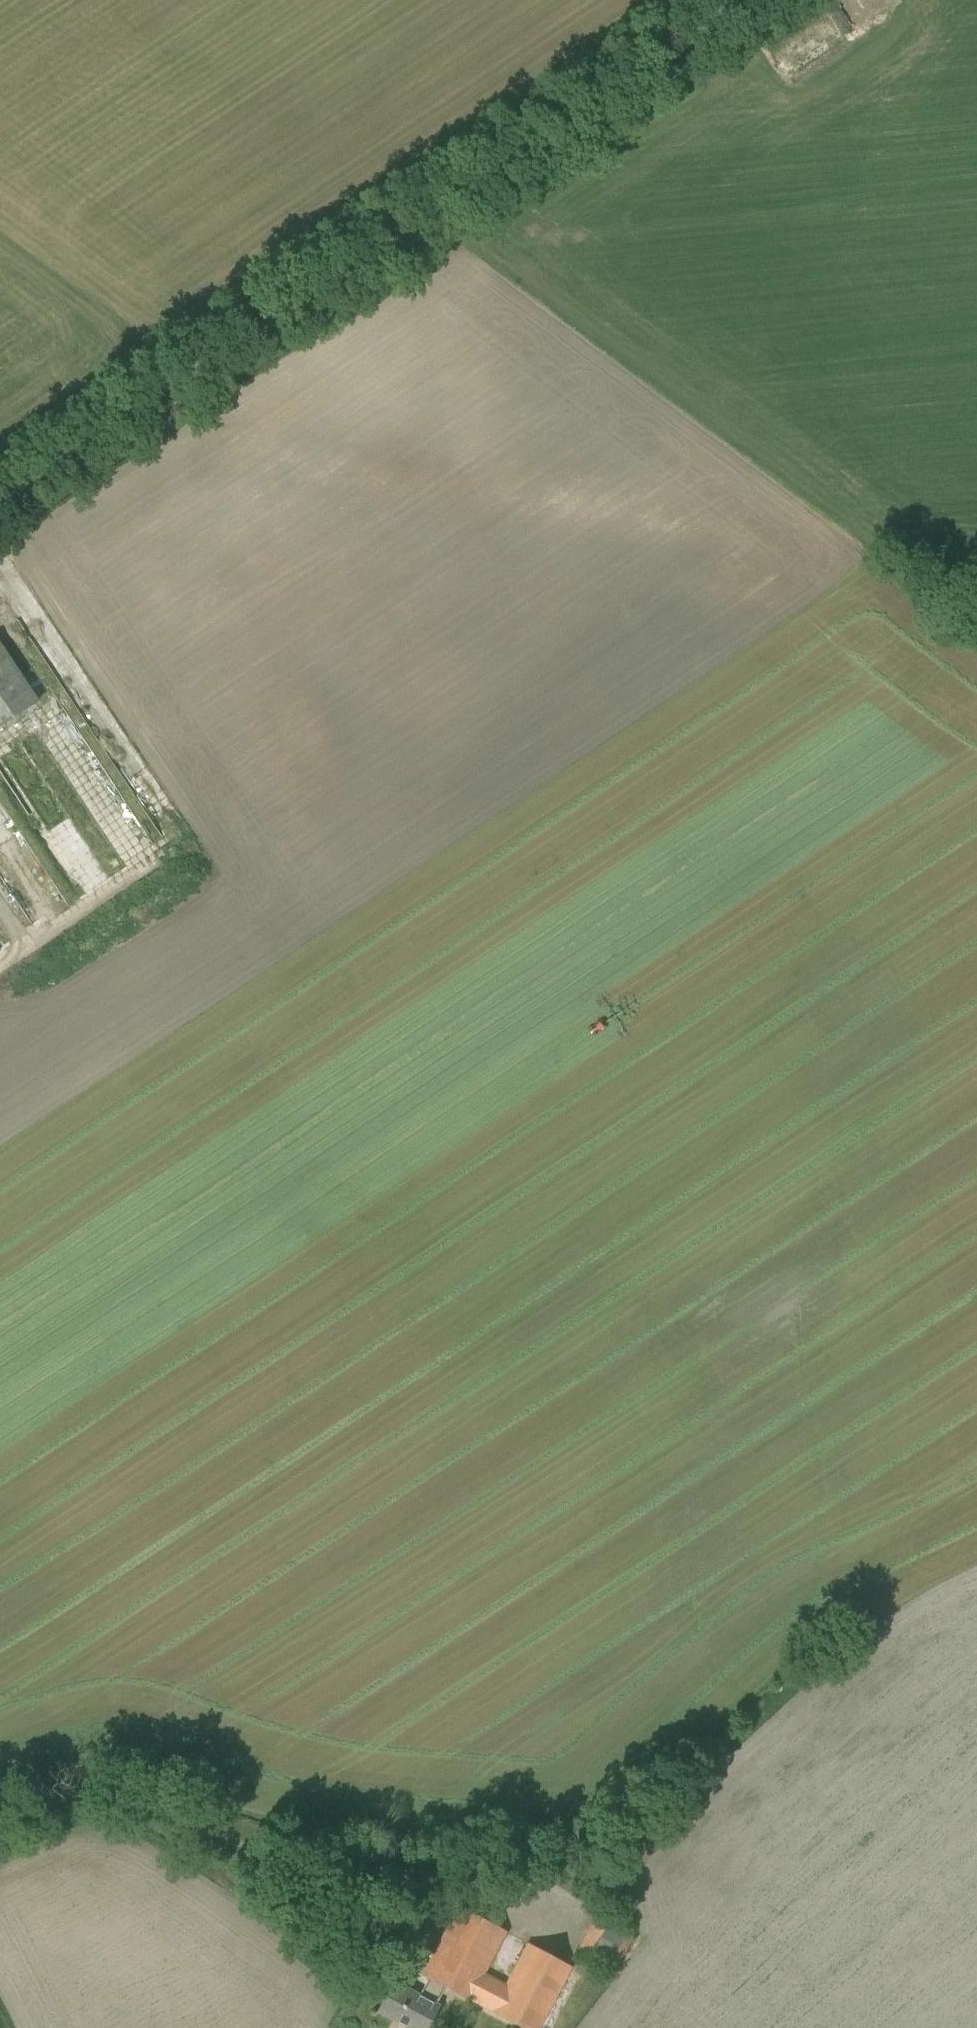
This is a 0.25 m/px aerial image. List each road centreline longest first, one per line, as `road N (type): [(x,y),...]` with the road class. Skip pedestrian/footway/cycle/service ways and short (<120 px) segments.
road 1 (unclassified): [(0,504),(749,0)]

